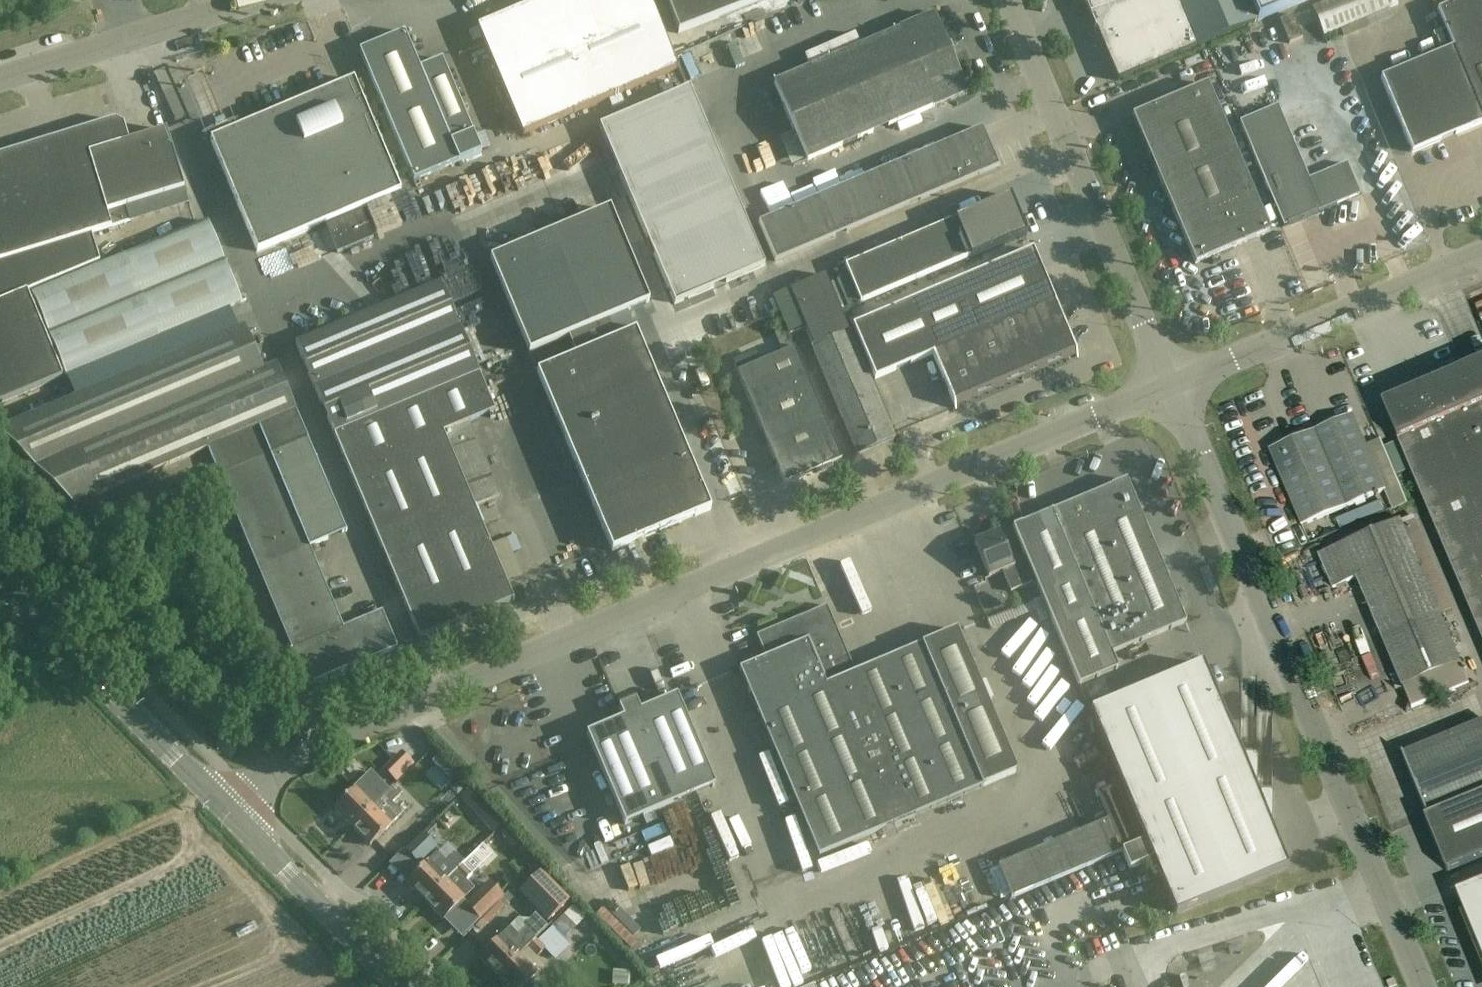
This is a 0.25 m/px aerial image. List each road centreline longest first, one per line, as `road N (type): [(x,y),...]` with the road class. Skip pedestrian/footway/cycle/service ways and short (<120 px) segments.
road 1 (unclassified): [(229,814),(303,750),(1169,384)]
road 2 (unclassified): [(1422,986),(1169,384)]
road 3 (unclassified): [(1008,0),(1169,384)]
road 4 (unclassified): [(1169,384),(1481,254)]
road 5 (secondary): [(229,814),(0,582)]
road 6 (unclassified): [(0,76),(249,0)]
road 7 (secondary): [(400,986),(229,814)]

